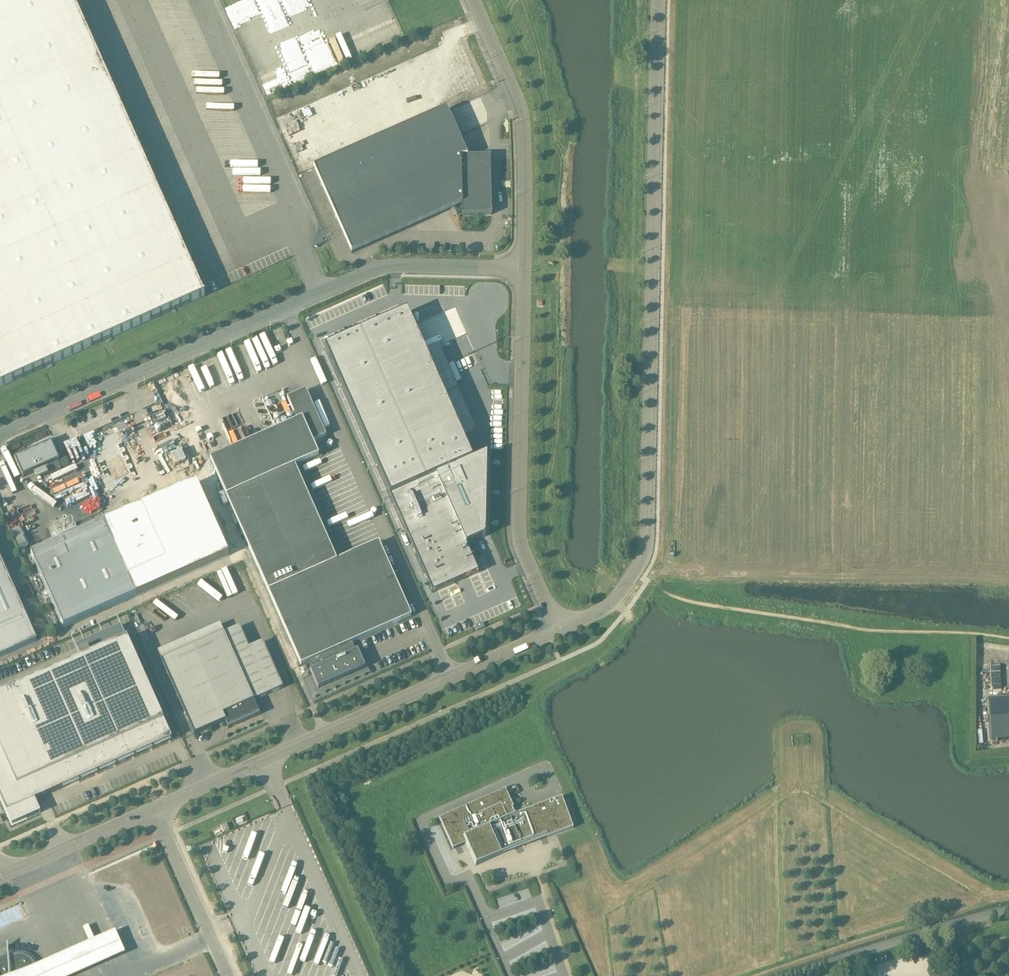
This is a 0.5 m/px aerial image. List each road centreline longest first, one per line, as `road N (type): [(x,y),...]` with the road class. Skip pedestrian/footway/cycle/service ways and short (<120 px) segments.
road 1 (unclassified): [(556,630),(614,602),(645,546),(658,0)]
road 2 (unclassified): [(0,437),(371,271),(524,268)]
road 3 (unclassified): [(156,807),(556,630)]
road 4 (unclassified): [(556,630),(519,544),(524,268)]
road 5 (unclassified): [(524,268),(520,107),(473,0)]
road 6 (unclassified): [(791,975),(1008,912)]
road 7 (unclassified): [(228,975),(156,807)]
road 8 (unclassified): [(2,875),(156,807)]

